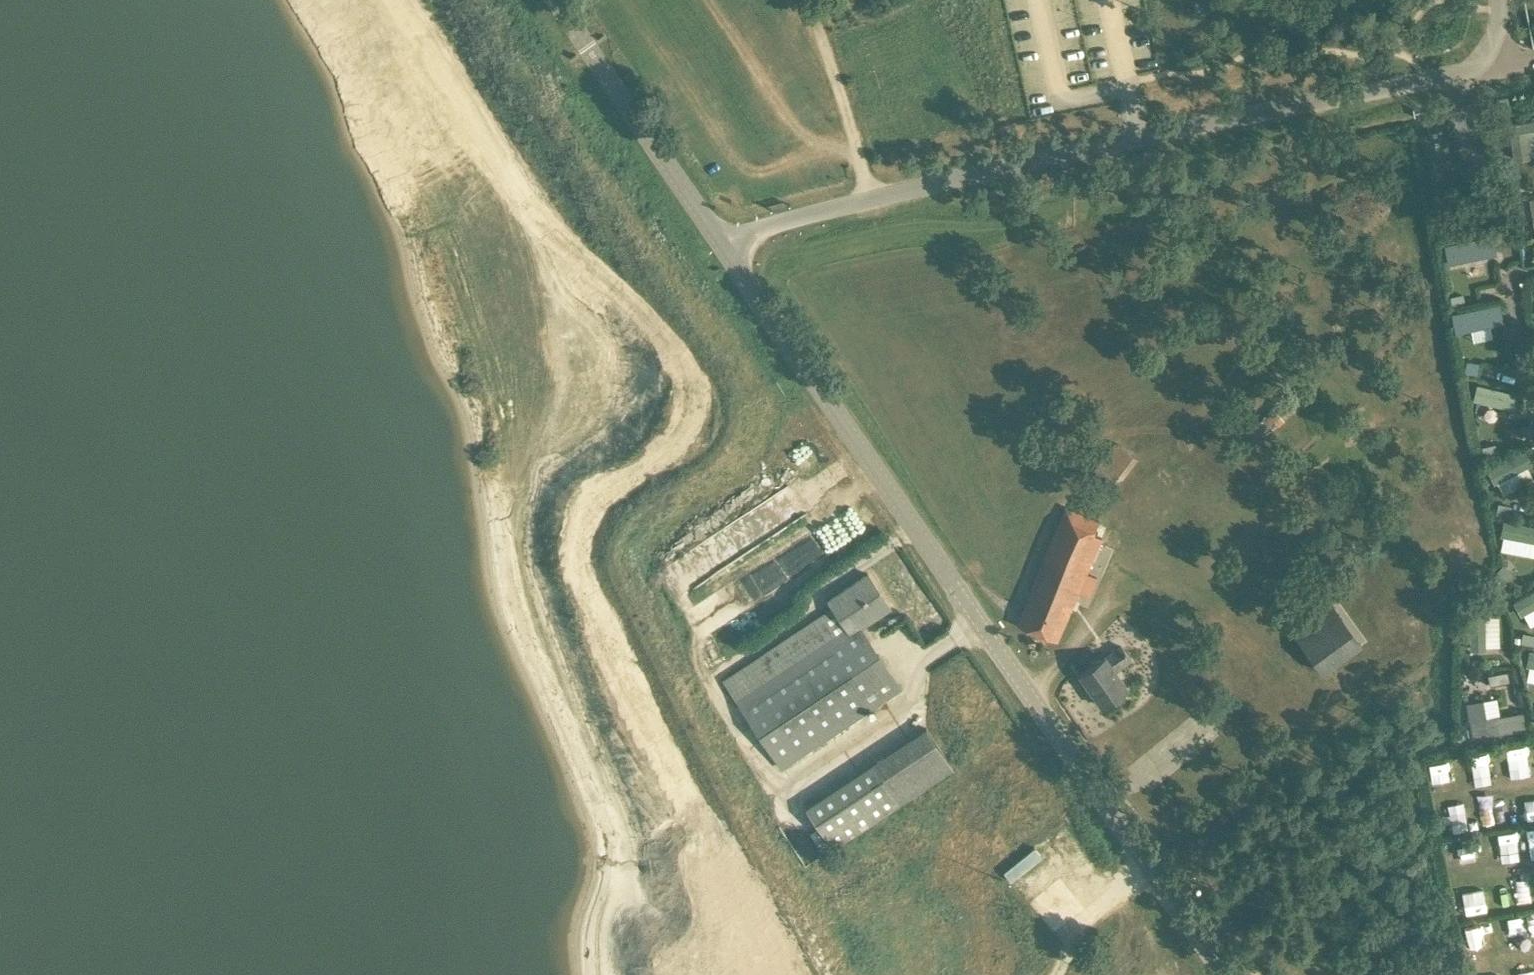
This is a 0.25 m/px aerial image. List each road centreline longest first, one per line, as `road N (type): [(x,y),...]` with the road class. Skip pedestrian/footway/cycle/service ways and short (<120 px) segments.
road 1 (tertiary): [(1230,974),(725,239)]
road 2 (unclassified): [(725,239),(1038,161),(1480,65),(1499,24),(1496,0)]
road 3 (tertiary): [(725,239),(560,0)]
road 4 (track): [(882,197),(816,0)]
road 5 (track): [(1055,974),(1098,913),(1153,865)]

